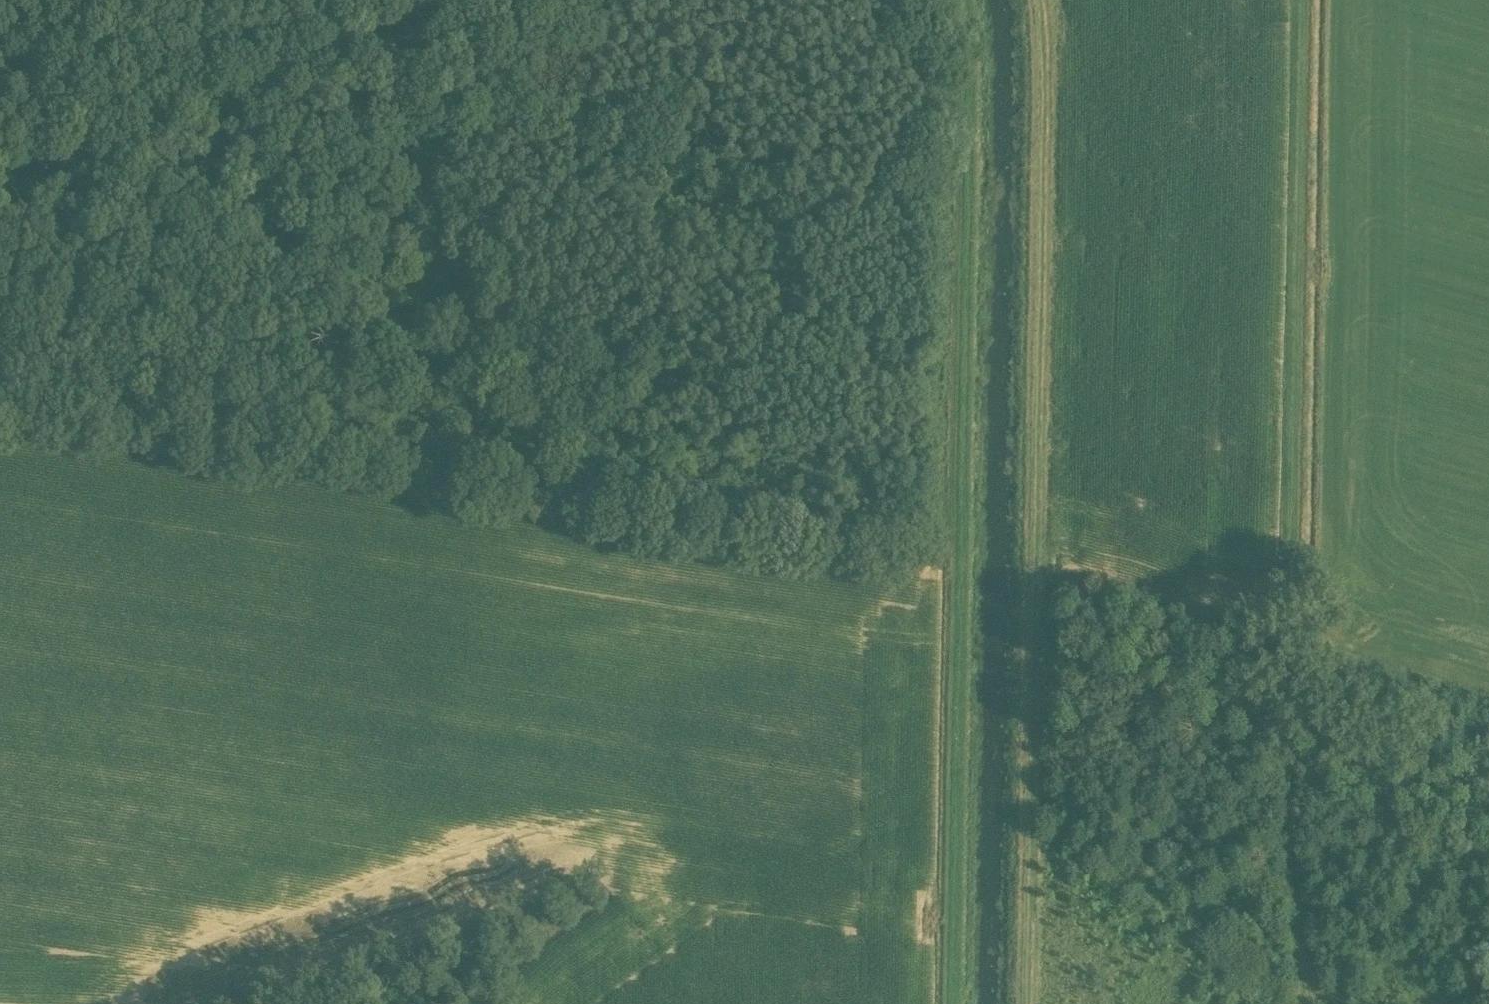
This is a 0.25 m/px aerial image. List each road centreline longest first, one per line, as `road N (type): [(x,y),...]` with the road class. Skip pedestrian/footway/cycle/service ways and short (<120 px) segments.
road 1 (track): [(1315,1003),(1289,661),(1309,0)]

